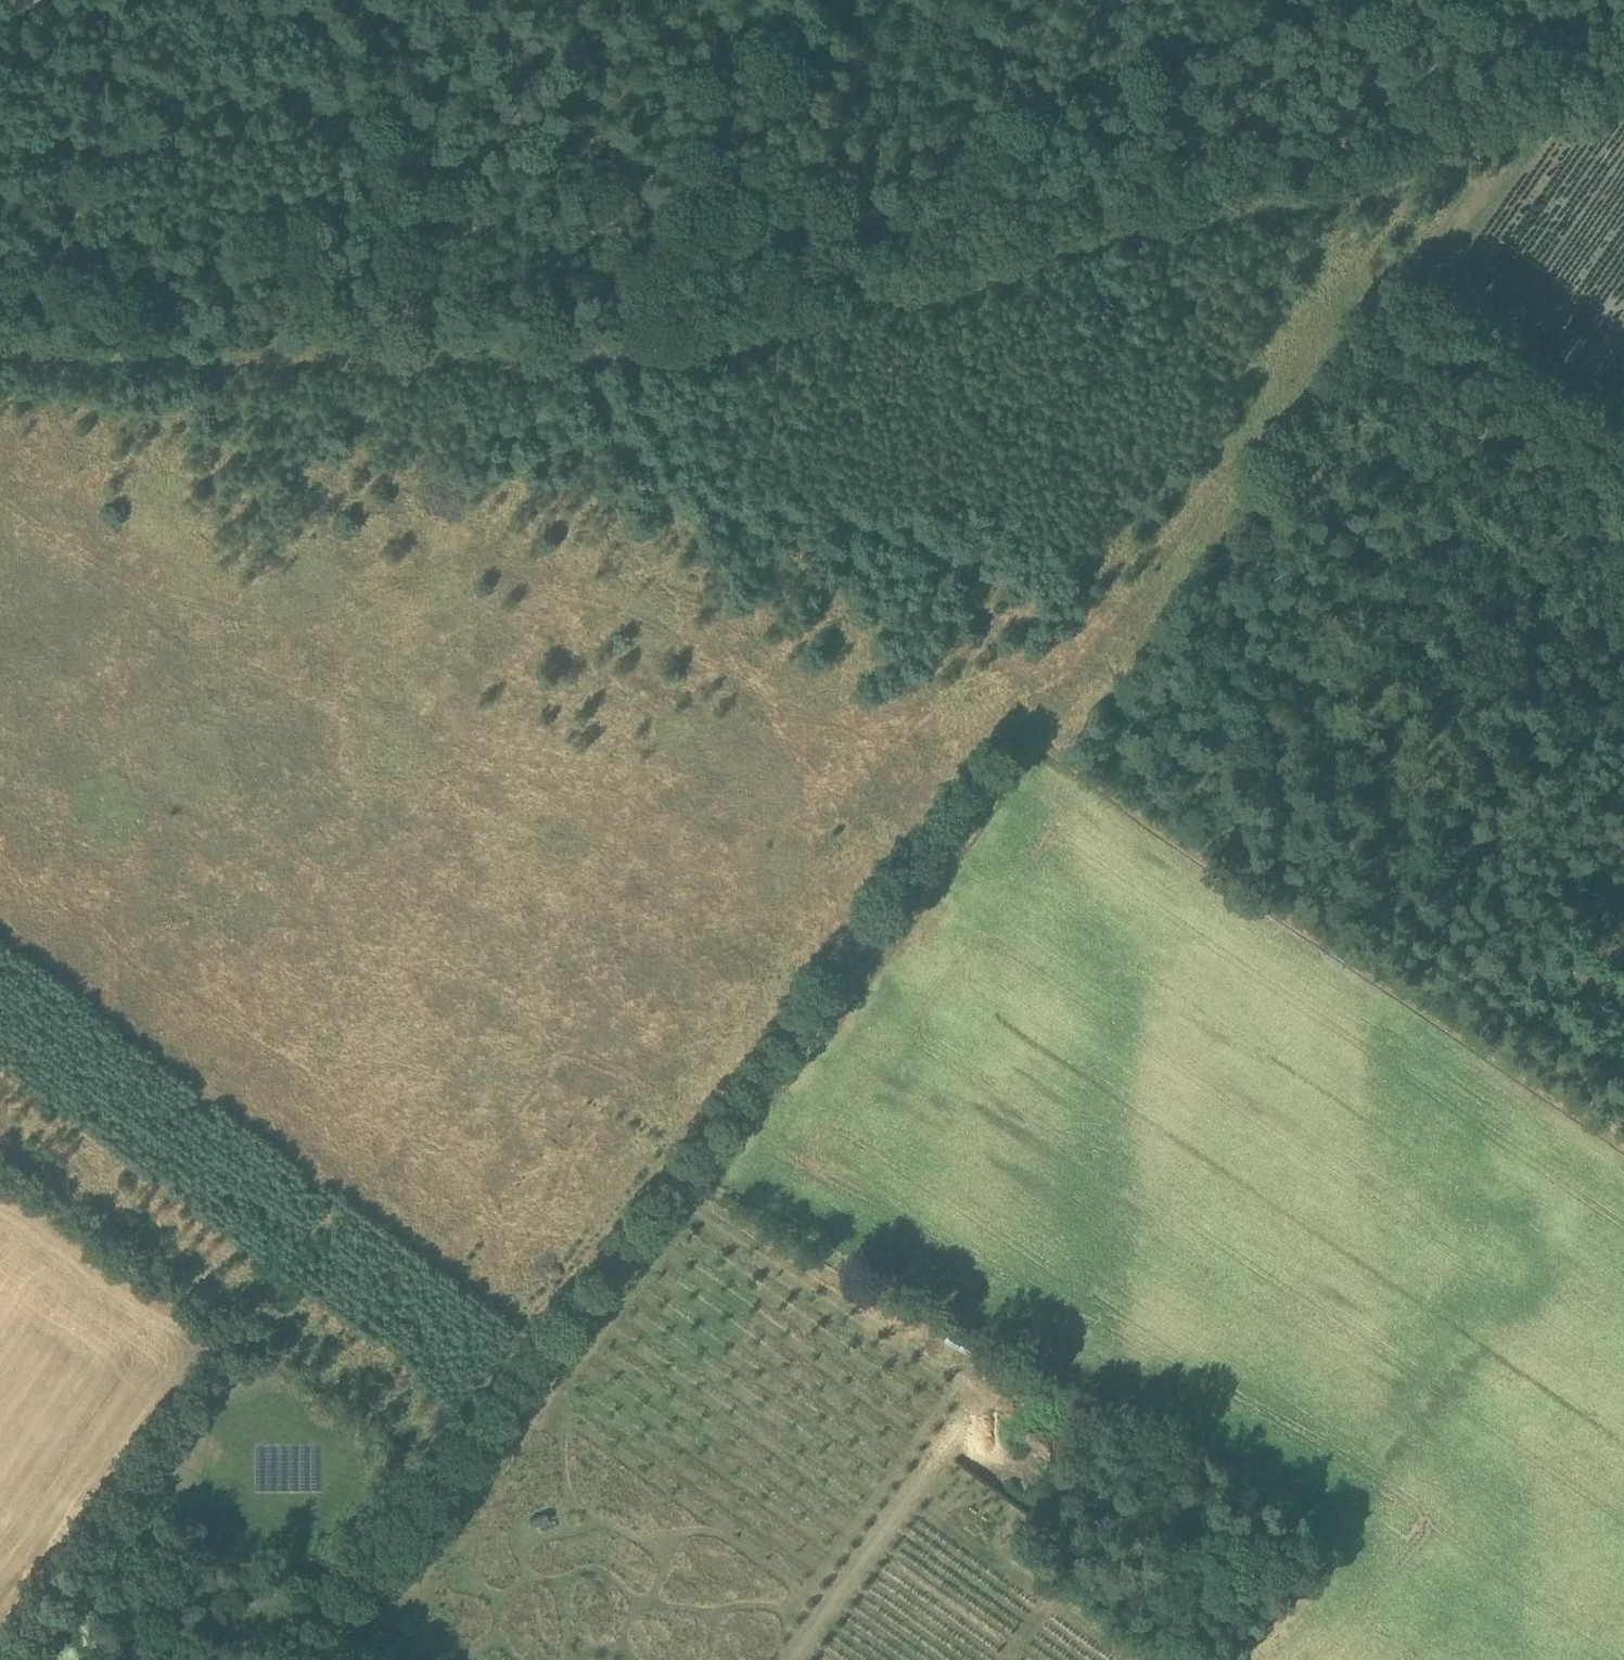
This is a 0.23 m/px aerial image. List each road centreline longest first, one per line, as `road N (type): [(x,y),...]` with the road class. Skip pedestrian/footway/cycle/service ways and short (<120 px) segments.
road 1 (track): [(433,279),(381,56),(359,0)]

